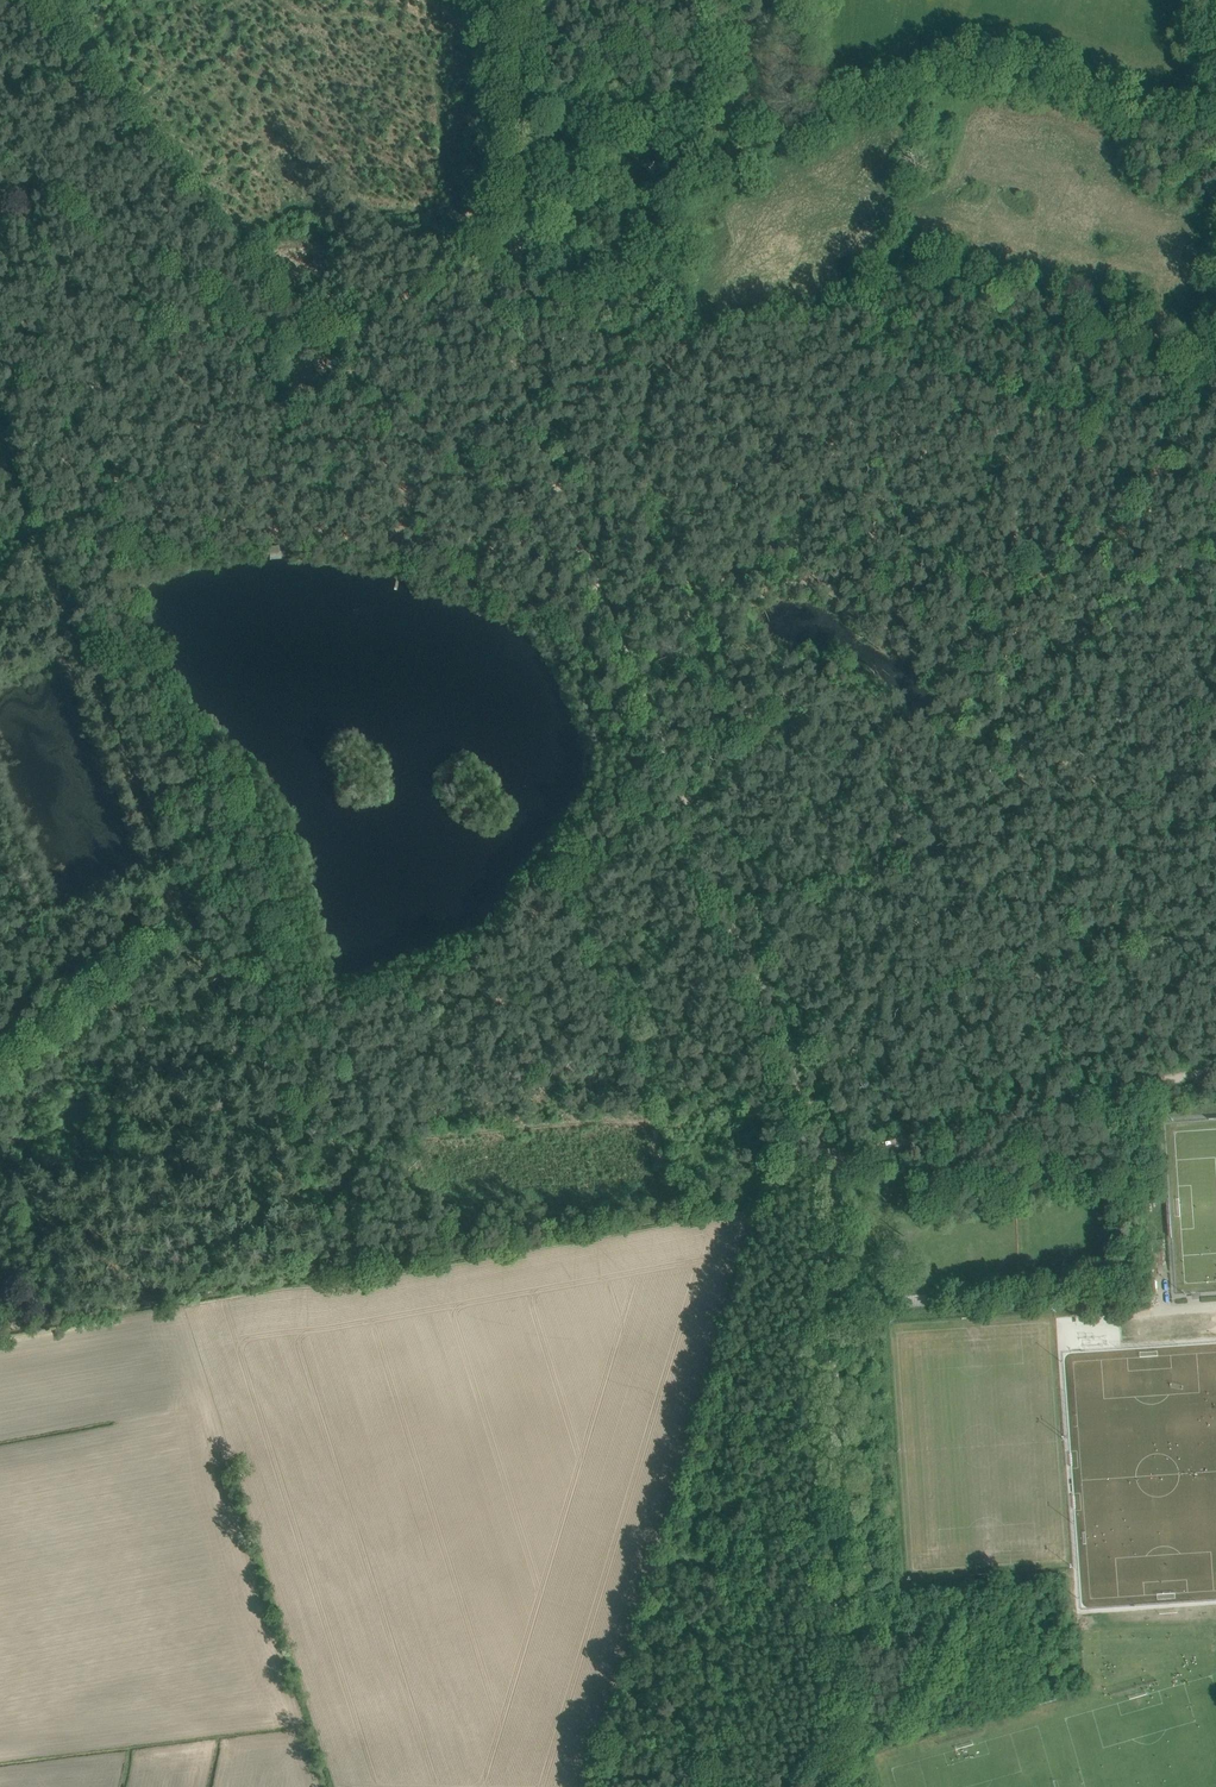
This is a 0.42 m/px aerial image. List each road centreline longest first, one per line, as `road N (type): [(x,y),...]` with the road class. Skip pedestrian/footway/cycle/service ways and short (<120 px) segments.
road 1 (track): [(810,1108),(519,385),(514,0)]
road 2 (track): [(837,1786),(831,1172)]
road 3 (track): [(831,1172),(950,1128),(1215,1070)]

